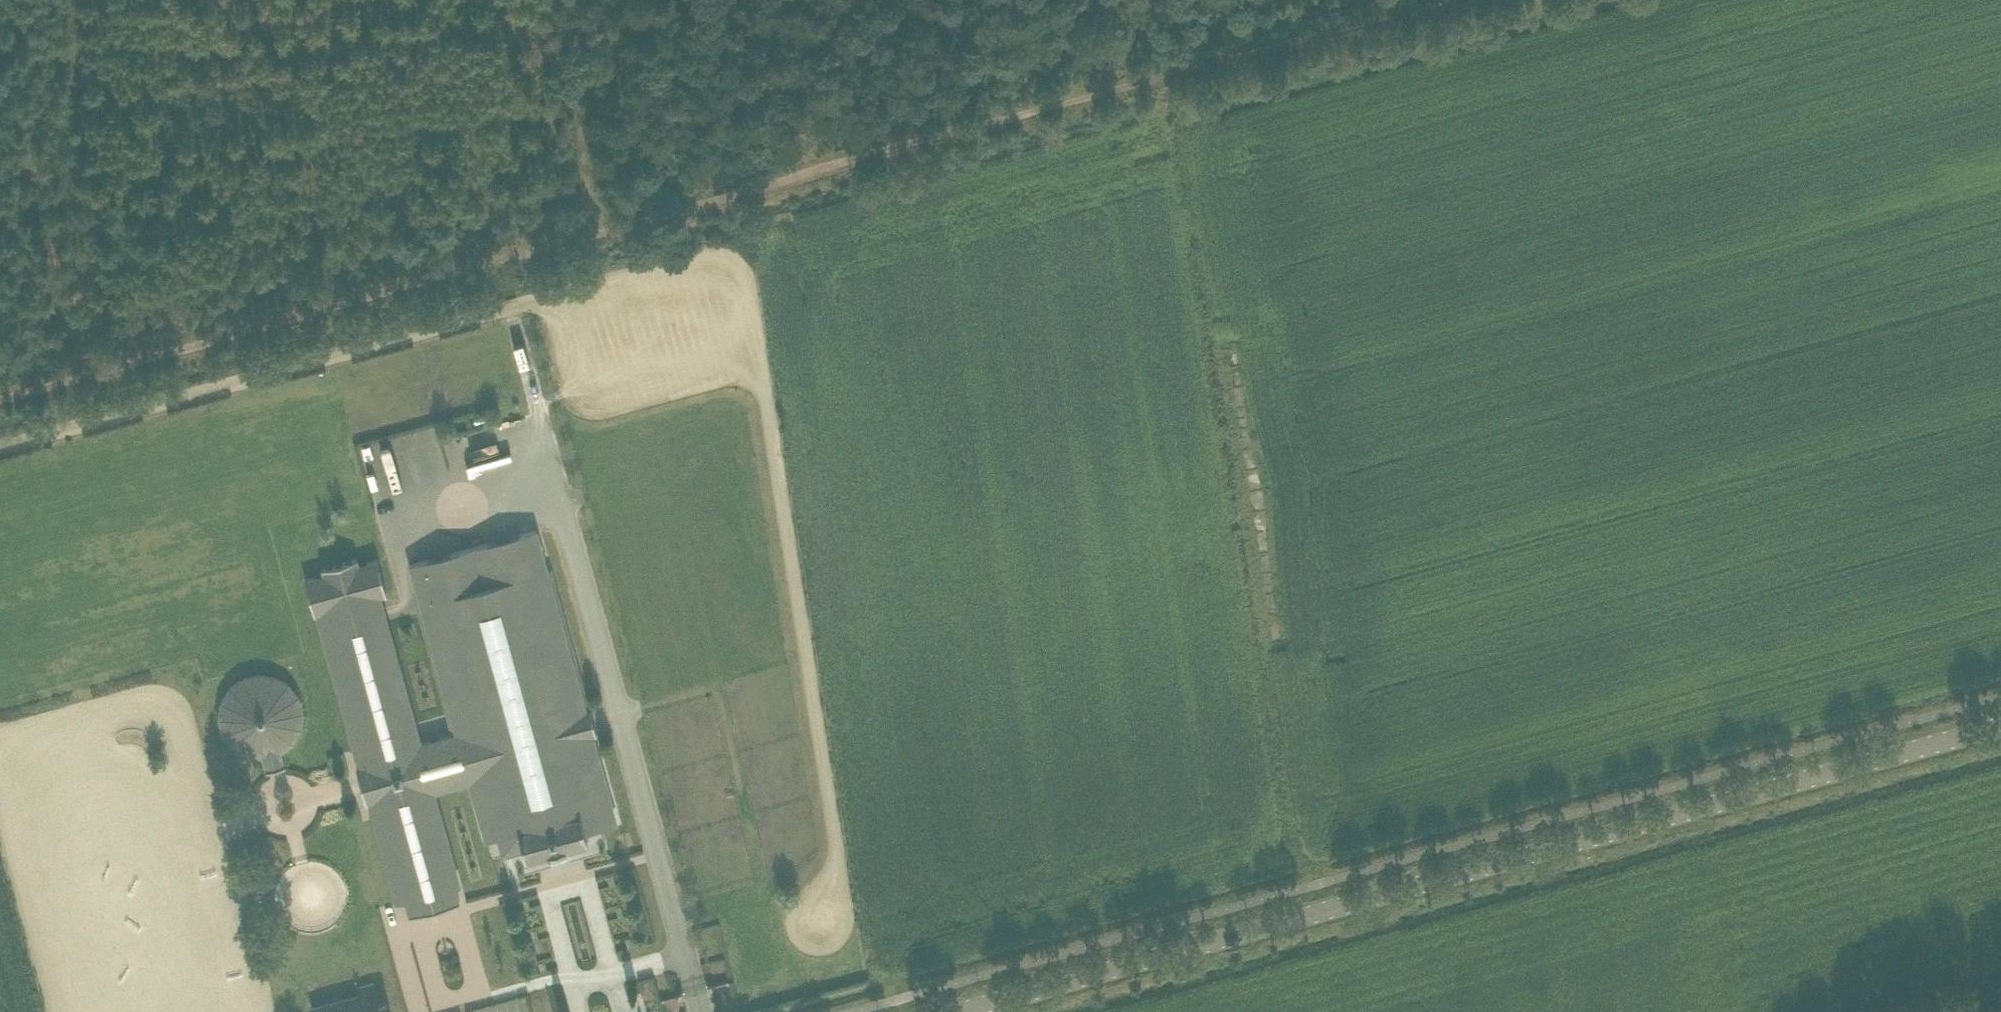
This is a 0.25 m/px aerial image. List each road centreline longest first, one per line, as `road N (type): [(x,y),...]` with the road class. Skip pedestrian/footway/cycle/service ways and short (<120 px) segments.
road 1 (unclassified): [(954,1011),(2000,725)]
road 2 (track): [(1415,1),(602,225)]
road 3 (track): [(81,369),(602,225)]
road 4 (track): [(77,0),(81,369)]
road 5 (track): [(602,225),(590,0)]

